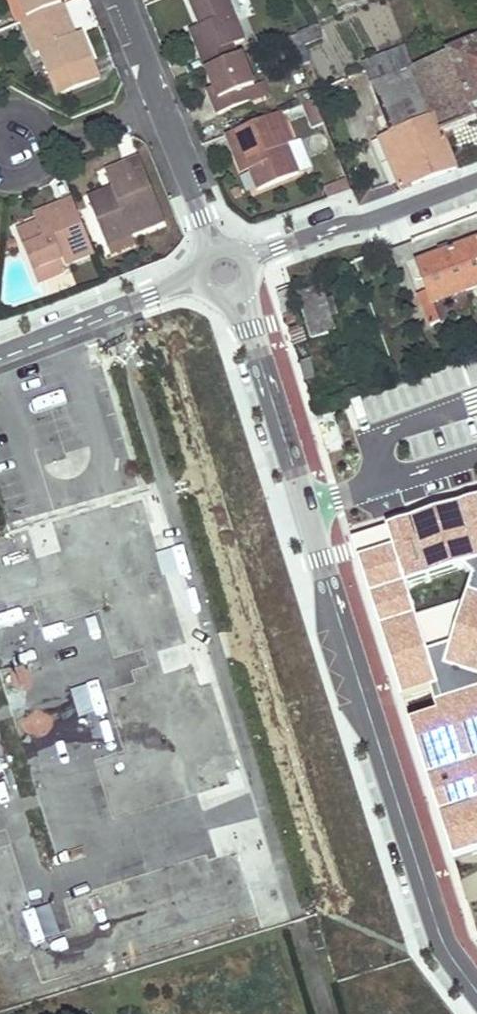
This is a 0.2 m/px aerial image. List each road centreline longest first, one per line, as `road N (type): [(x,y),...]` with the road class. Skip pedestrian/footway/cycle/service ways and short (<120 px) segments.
road 1 (residential): [(476,983),(435,923),(228,261)]
road 2 (residential): [(476,179),(228,261)]
road 3 (residential): [(228,261),(0,352)]
road 4 (residential): [(159,103),(228,261)]

